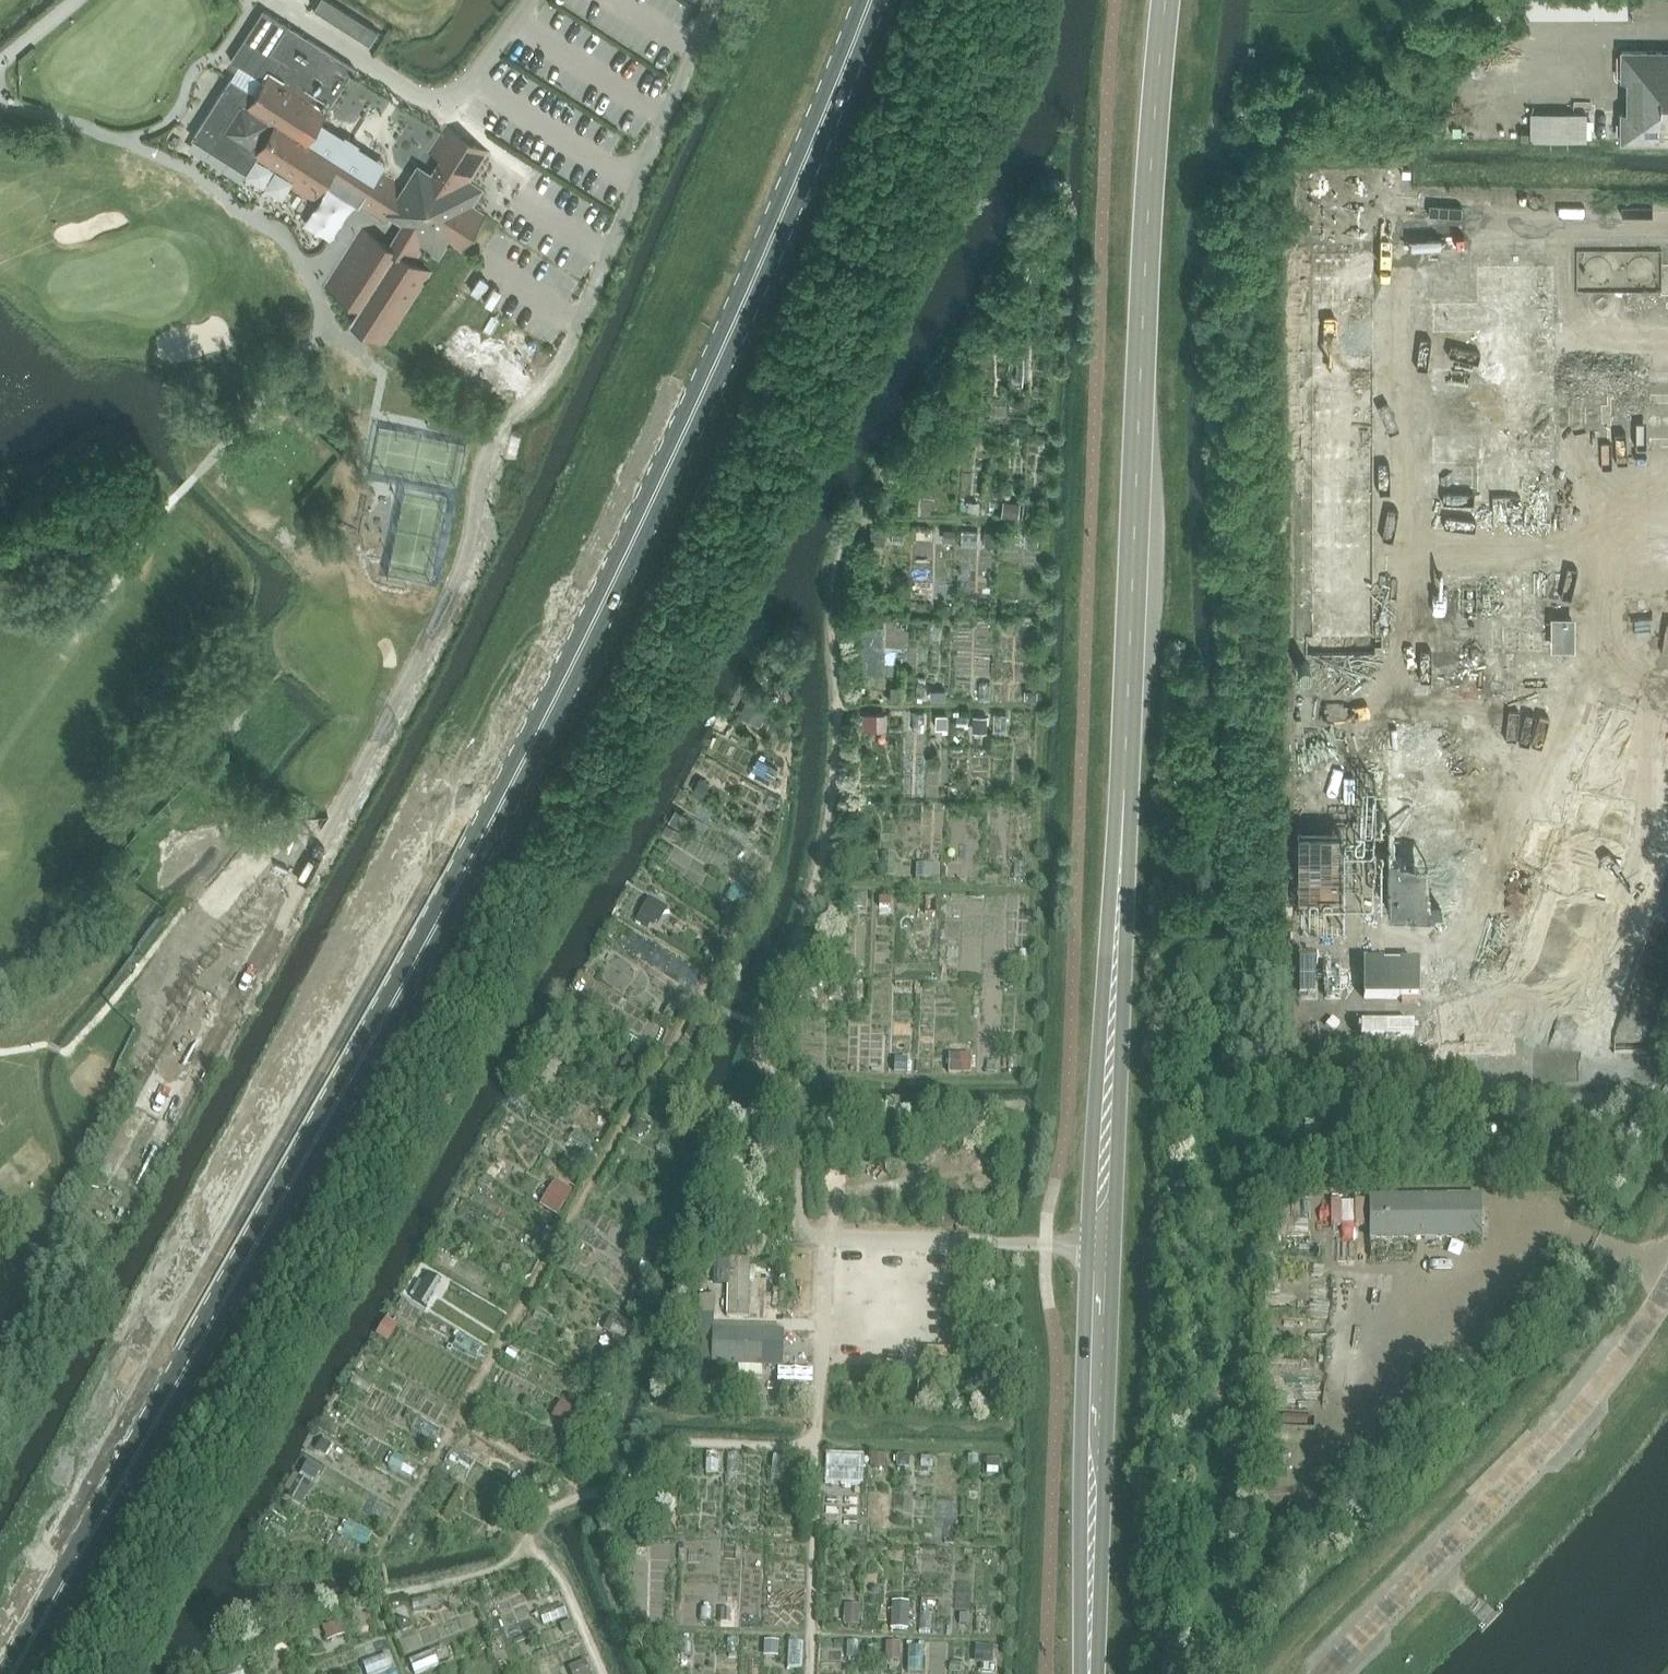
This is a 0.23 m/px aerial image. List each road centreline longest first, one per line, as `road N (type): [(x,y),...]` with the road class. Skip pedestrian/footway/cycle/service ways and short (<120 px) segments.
road 1 (primary): [(13,1673),(372,1043),(584,644),(750,294),(871,0)]
road 2 (secondary): [(1090,1673),(1148,232),(1168,0)]
road 3 (track): [(109,1228),(444,612),(498,433),(541,386),(578,320)]
road 4 (residential): [(1326,1673),(1552,1444),(1616,1365),(1667,1281)]

